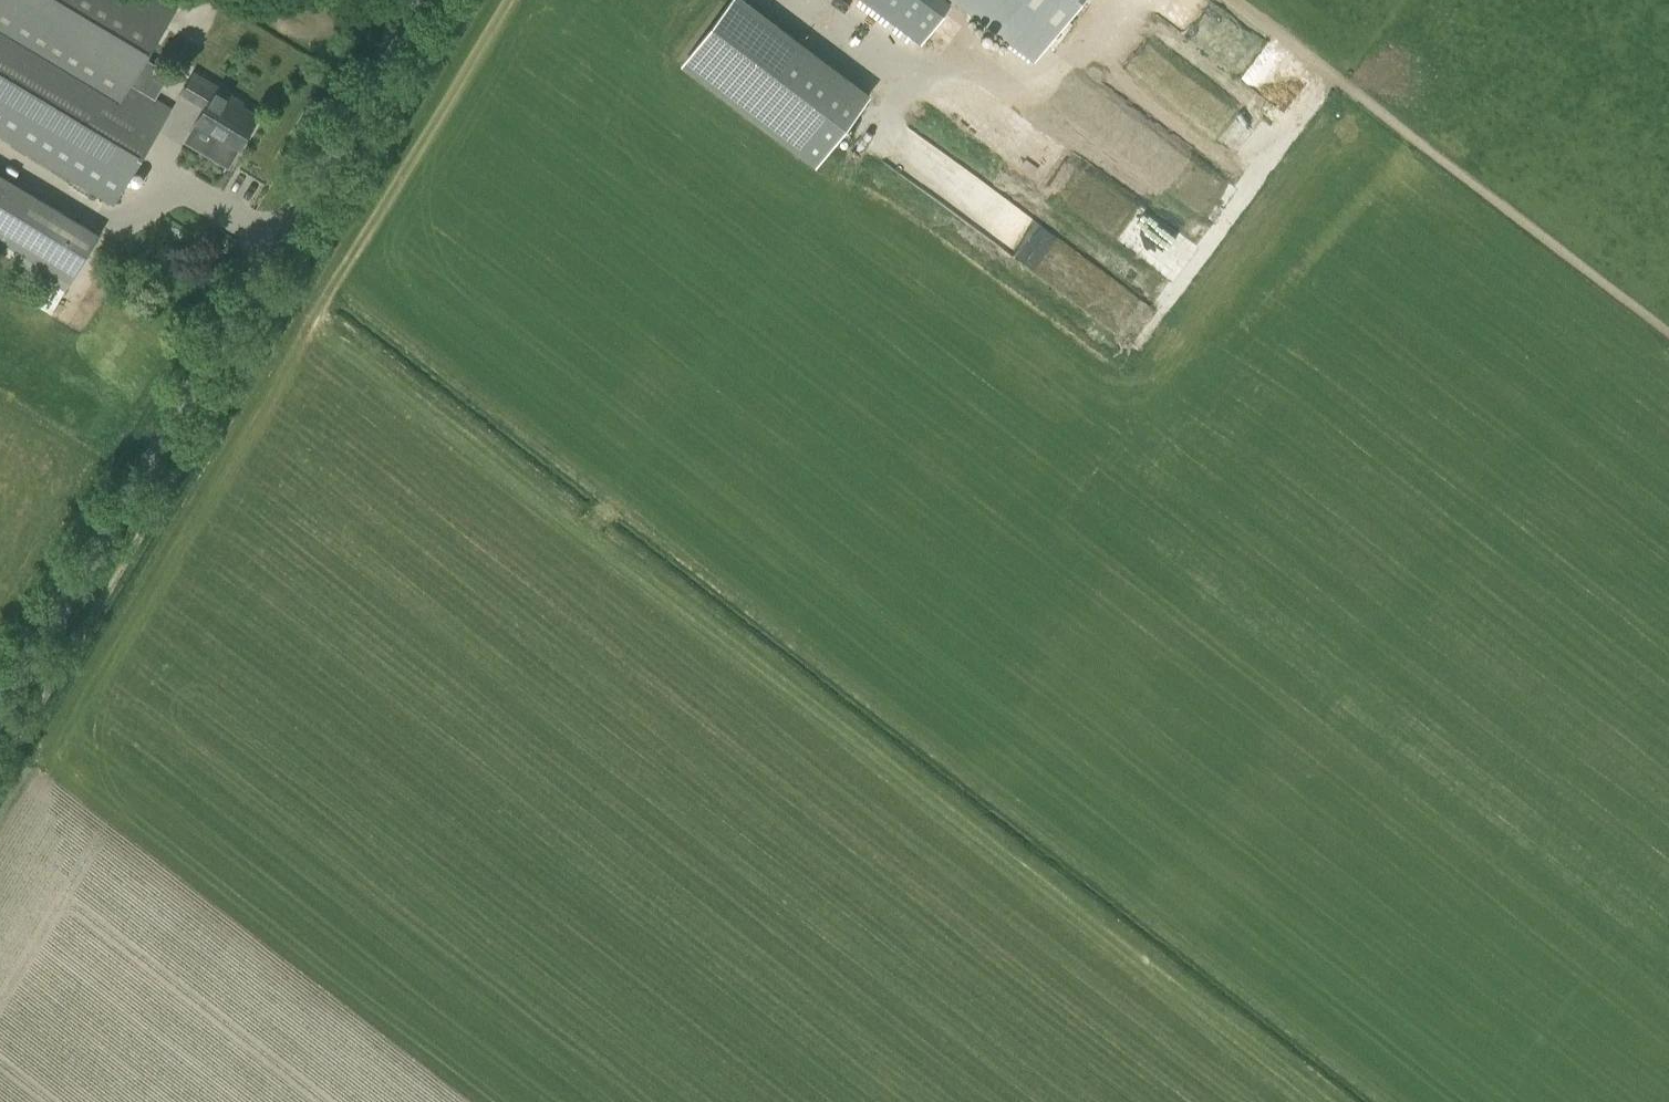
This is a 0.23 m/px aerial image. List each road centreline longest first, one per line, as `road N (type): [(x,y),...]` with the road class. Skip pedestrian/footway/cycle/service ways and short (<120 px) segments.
road 1 (unclassified): [(0,712),(434,0)]

